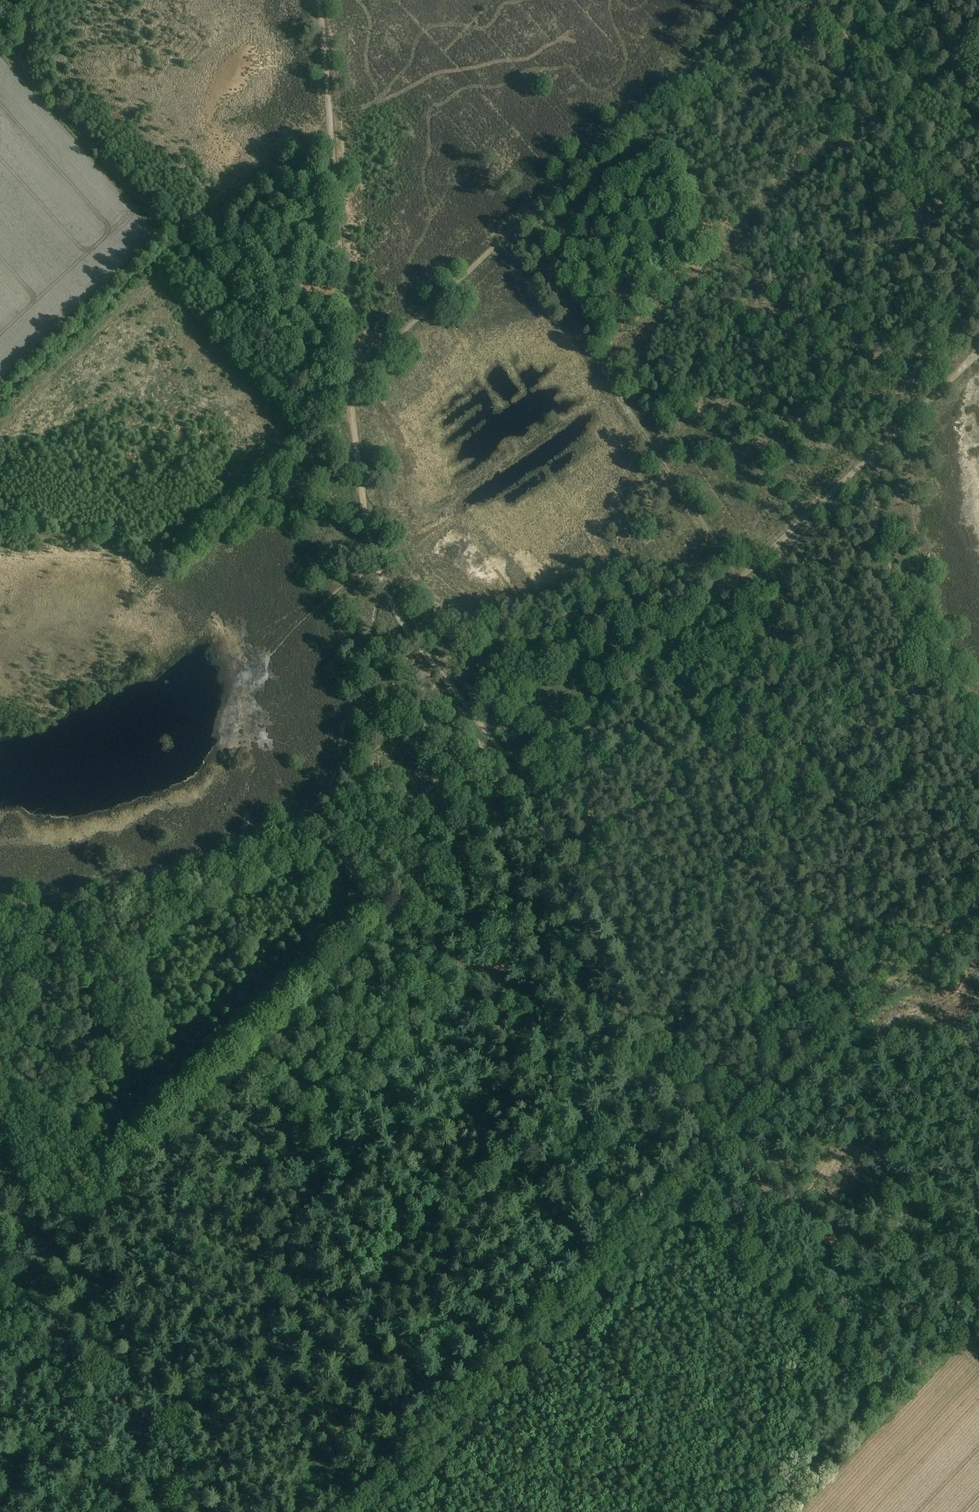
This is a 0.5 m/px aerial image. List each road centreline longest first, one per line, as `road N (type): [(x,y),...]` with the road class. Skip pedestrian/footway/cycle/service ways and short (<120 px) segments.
road 1 (track): [(524,788),(978,351)]
road 2 (track): [(348,379),(750,0)]
road 3 (track): [(0,30),(41,86),(352,420)]
road 4 (track): [(514,223),(739,582)]
road 5 (track): [(352,420),(318,0)]
road 6 (track): [(524,788),(659,1063),(721,1155)]
road 7 (track): [(721,1155),(436,1439)]
road 8 (track): [(232,1062),(524,788)]
road 9 (track): [(978,902),(721,1155)]
road 10 (track): [(721,1155),(799,1217),(978,1300)]
road 11 (track): [(36,1246),(232,1062)]
road 12 (track): [(352,420),(379,574),(402,623)]
road 13 (track): [(402,623),(524,788)]

